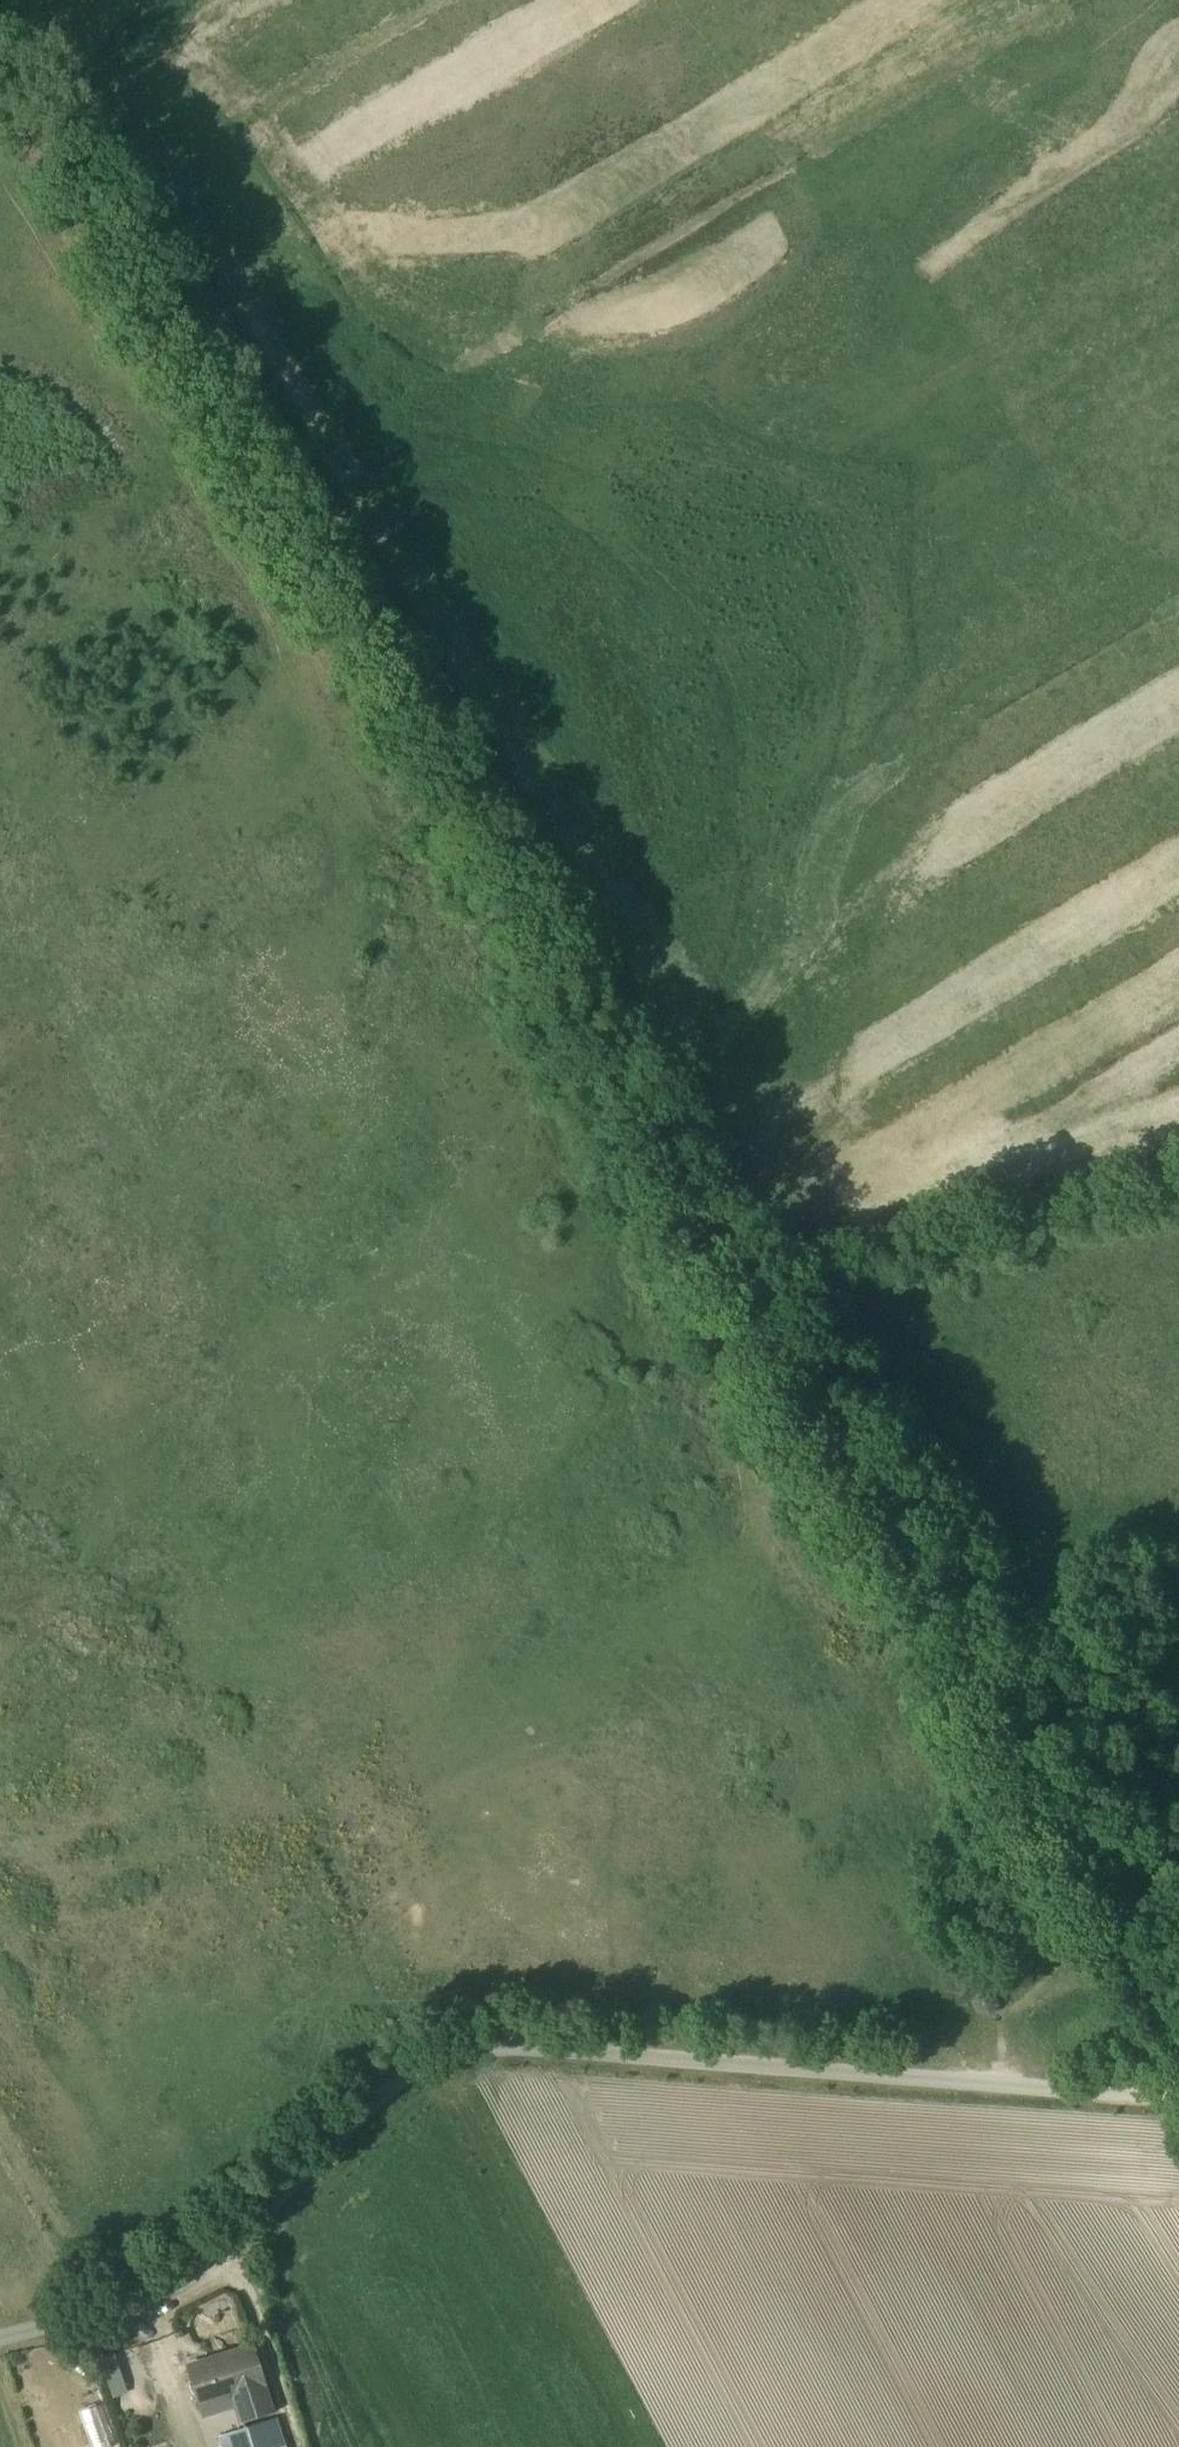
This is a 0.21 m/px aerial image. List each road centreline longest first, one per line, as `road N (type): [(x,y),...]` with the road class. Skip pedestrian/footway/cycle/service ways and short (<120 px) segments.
road 1 (track): [(28,0),(1178,1921)]
road 2 (unclassified): [(0,2338),(167,2286),(233,2237),(407,2073),(493,2045),(1169,2093)]

